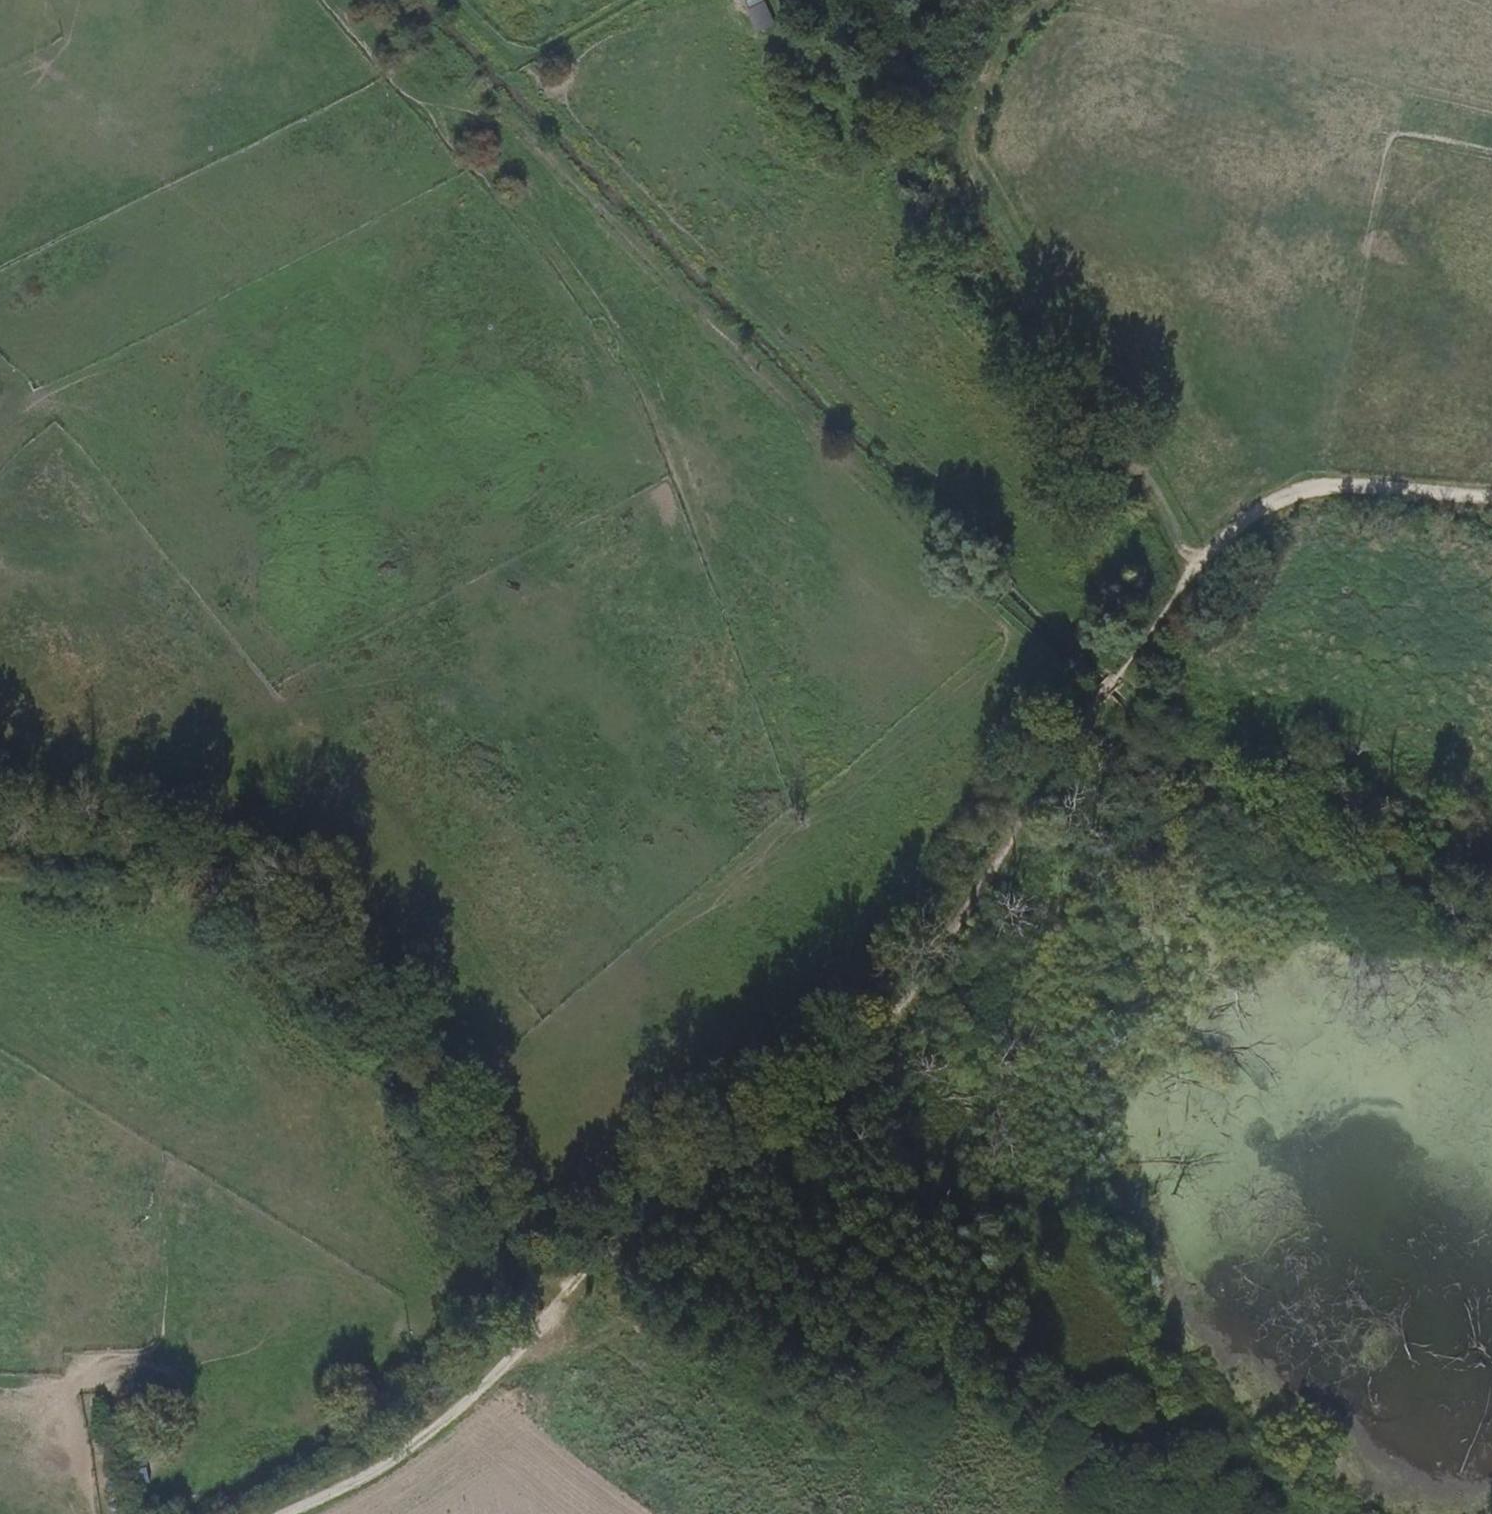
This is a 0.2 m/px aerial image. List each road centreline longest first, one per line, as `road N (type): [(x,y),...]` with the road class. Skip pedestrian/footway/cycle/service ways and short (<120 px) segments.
road 1 (track): [(286,1513),(351,1485),(491,1381),(618,1220),(784,1115),(890,1022),(1188,576),(1280,497),(1328,487),(1491,501)]
road 2 (track): [(0,846),(214,878),(355,1027),(457,1153),(547,1310)]
road 3 (track): [(1188,576),(1135,462),(979,283),(941,182),(930,138),(951,70),(1021,0)]

